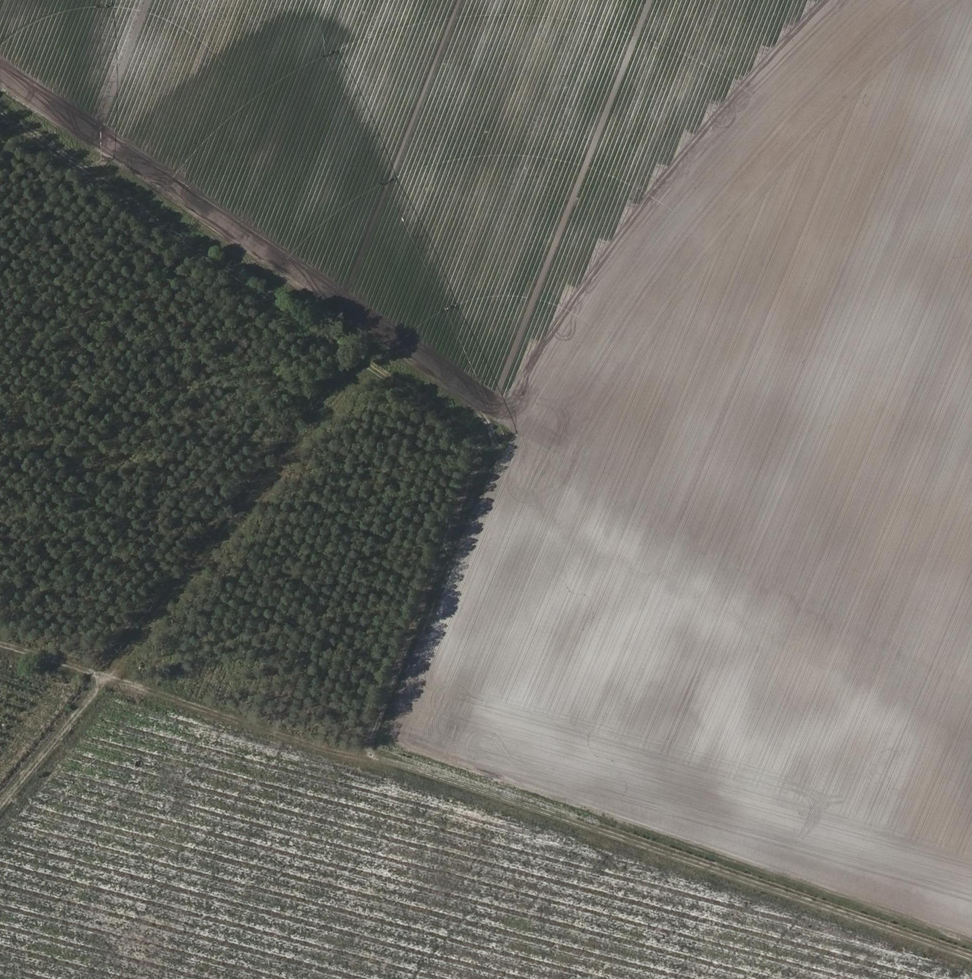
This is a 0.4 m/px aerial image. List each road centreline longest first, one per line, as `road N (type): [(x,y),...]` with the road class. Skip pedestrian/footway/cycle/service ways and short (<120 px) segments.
road 1 (track): [(0,651),(104,687),(133,682),(550,832),(971,963)]

